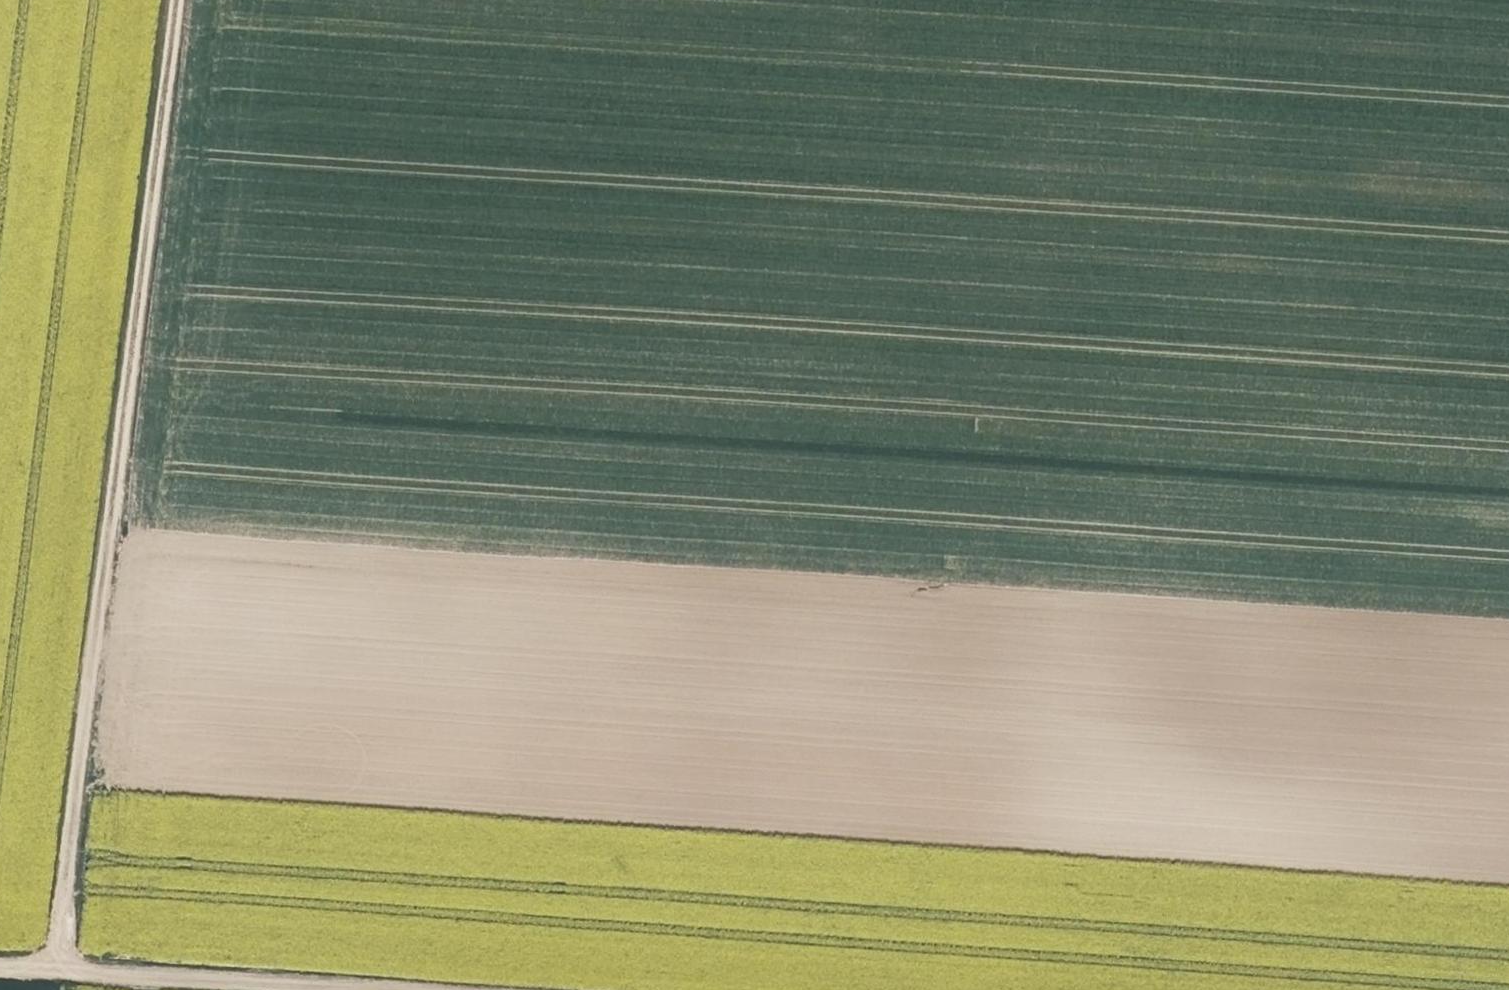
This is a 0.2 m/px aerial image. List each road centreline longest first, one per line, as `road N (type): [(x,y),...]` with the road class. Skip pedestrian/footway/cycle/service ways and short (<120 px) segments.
road 1 (track): [(179,0),(61,971)]
road 2 (track): [(0,967),(368,989)]

